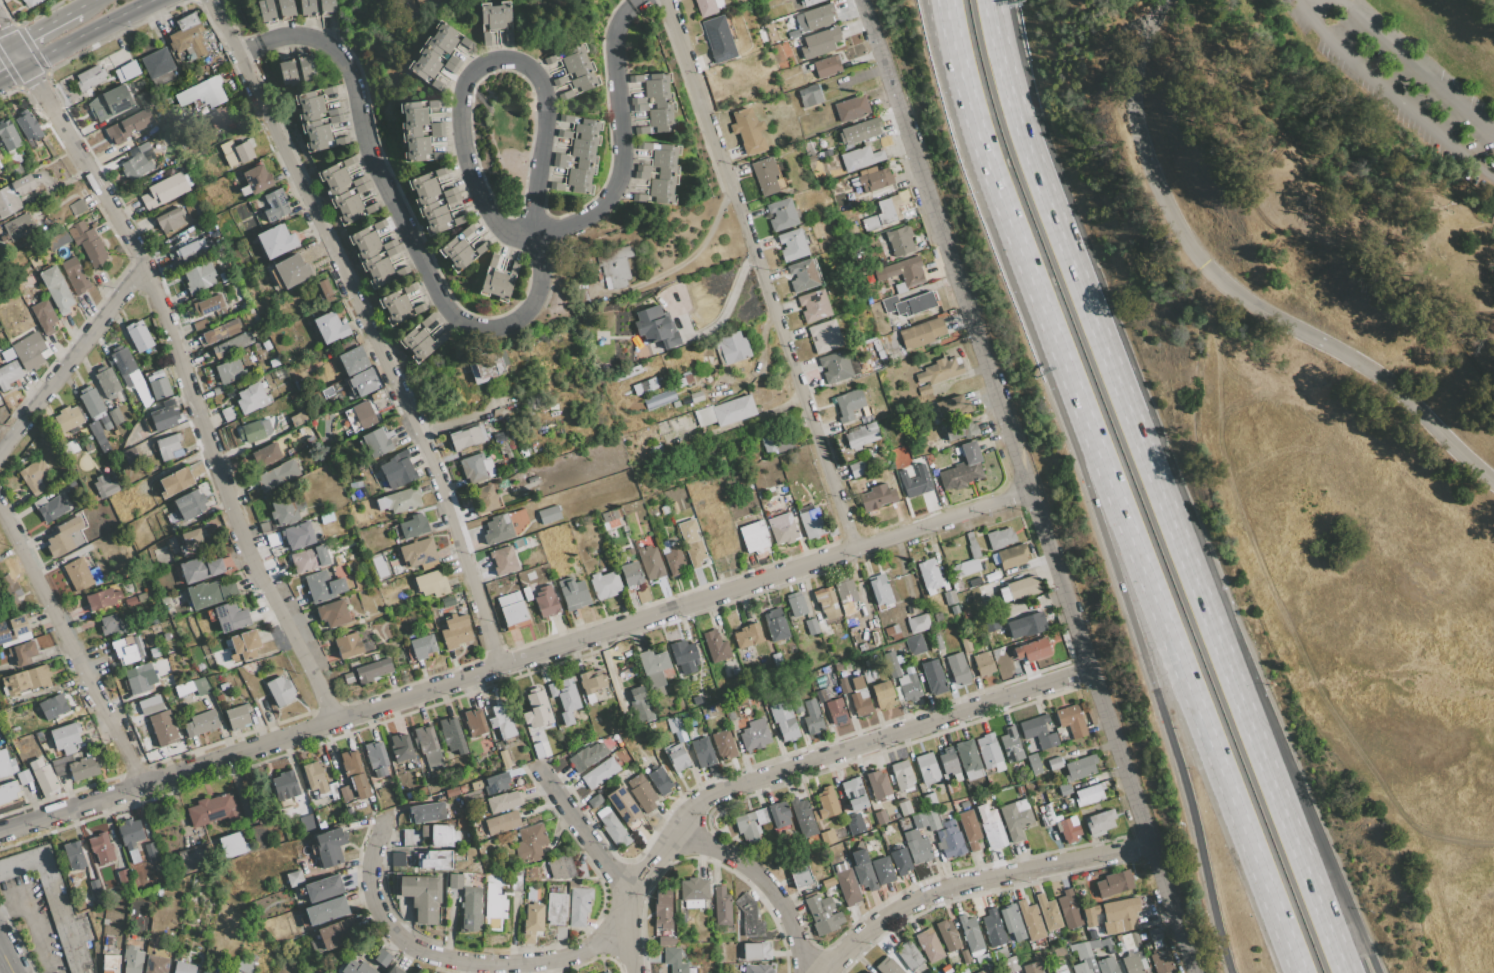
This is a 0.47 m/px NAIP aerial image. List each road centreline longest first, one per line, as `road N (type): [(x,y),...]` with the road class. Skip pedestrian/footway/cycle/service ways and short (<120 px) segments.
road 1 (tertiary): [(861,0),(1193,972)]
road 2 (residential): [(0,833),(856,549)]
road 3 (residential): [(636,0),(615,28),(621,177),(604,206),(535,231),(542,283),(529,310),(491,331),(463,325),(443,304),(364,134),(343,64),(324,46),(295,40),(244,56)]
road 4 (residential): [(0,19),(143,264),(226,498),(338,721)]
road 5 (residential): [(209,0),(244,56),(440,484),(503,666)]
road 6 (motorway): [(1083,431),(1297,972)]
road 7 (residential): [(666,0),(856,549)]
road 8 (motorway): [(1083,431),(1231,972)]
road 9 (motorway): [(1209,615),(1019,109)]
road 10 (residential): [(625,888),(704,799),(1091,670)]
road 11 (motorway): [(939,0),(992,191),(1083,431)]
road 12 (residential): [(535,199),(535,231),(497,225),(463,150),(463,91),(475,70),(495,59),(516,60),(543,88),(535,199)]
road 13 (motorway): [(1378,972),(1284,754),(1209,615)]
road 14 (motorway): [(1346,972),(1209,615)]
road 15 (residential): [(623,932),(560,959),(447,965),(411,945),(383,913),(369,878),(385,821)]
road 16 (residential): [(825,972),(881,920),(921,898),(1150,845)]
road 17 (residential): [(0,504),(142,786)]
road 18 (residential): [(0,453),(143,264)]
road 19 (residential): [(678,824),(770,887),(810,972)]
road 20 (residential): [(856,549),(1029,492)]
road 21 (primary): [(27,63),(154,0)]
road 22 (residential): [(543,773),(625,888)]

